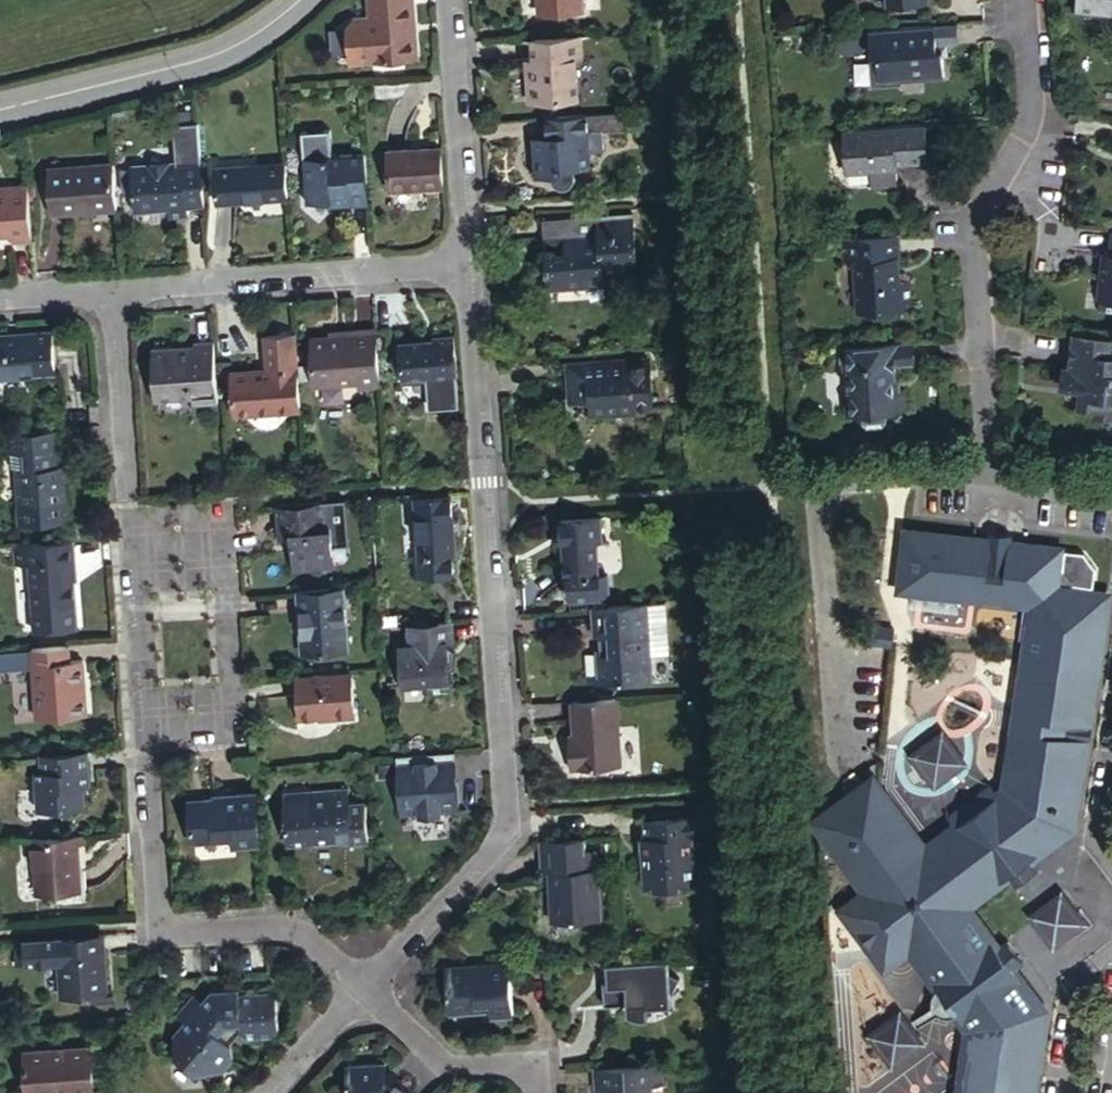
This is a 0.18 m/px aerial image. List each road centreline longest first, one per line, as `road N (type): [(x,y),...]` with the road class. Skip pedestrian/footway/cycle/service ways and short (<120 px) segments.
road 1 (residential): [(470,264),(508,827),(361,989)]
road 2 (residential): [(985,479),(970,231),(1030,116),(1022,0)]
road 3 (residential): [(150,713),(159,922),(178,933),(299,929),(361,989)]
road 4 (residential): [(114,286),(470,264)]
road 5 (residential): [(138,548),(222,542),(233,708),(150,713)]
road 6 (unclassified): [(298,0),(258,34),(195,64),(0,111)]
road 7 (residential): [(449,0),(470,264)]
road 8 (residential): [(114,286),(126,506),(138,548)]
road 9 (residential): [(361,989),(449,1064),(519,1062),(534,1068),(538,1092)]
road 10 (unclassified): [(985,479),(905,472),(775,484)]
road 11 (residential): [(138,548),(150,713)]
road 12 (residential): [(361,989),(266,1092)]
road 13 (unclassified): [(1111,498),(985,479)]

